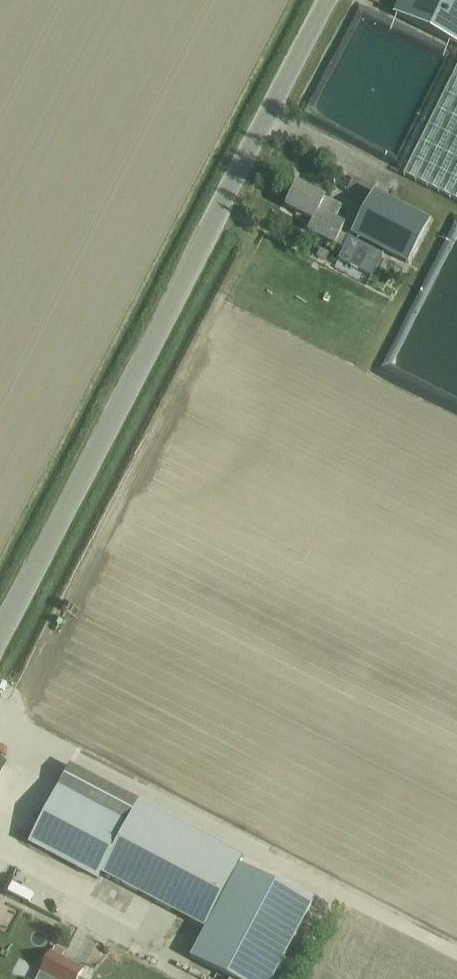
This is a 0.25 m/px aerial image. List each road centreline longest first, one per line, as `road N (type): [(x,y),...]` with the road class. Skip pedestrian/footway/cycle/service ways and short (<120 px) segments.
road 1 (tertiary): [(0,635),(330,0)]
road 2 (track): [(456,950),(75,756)]

